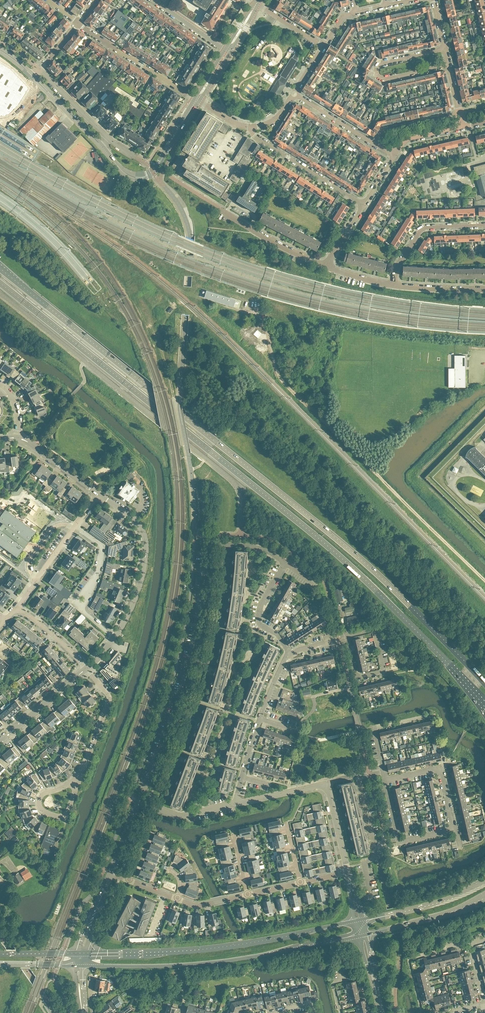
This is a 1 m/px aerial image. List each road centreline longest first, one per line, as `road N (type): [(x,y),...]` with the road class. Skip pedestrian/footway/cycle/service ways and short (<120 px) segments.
road 1 (primary): [(0,283),(327,548),(484,707)]
road 2 (primary): [(484,683),(356,555),(0,269)]
road 3 (tertiary): [(82,964),(214,962),(363,936)]
road 4 (tertiary): [(359,920),(219,947),(83,953)]
road 5 (residential): [(140,800),(187,668),(205,549)]
road 6 (residential): [(289,655),(259,620),(283,561),(249,546),(205,549)]
road 7 (tertiary): [(114,638),(135,597),(146,545),(135,520),(98,492)]
road 8 (residential): [(448,65),(385,79),(377,73),(381,63),(445,49)]
road 9 (residential): [(75,526),(102,546),(98,572),(79,603),(114,638)]
road 10 (residential): [(197,100),(78,23)]
road 11 (residential): [(364,205),(255,137),(252,127)]
road 12 (tertiary): [(484,884),(359,920)]
road 13 (residential): [(371,897),(364,862),(374,846),(358,775)]
road 14 (tertiary): [(363,936),(484,898)]
road 15 (residential): [(393,285),(423,229),(484,225)]
road 16 (residential): [(80,778),(109,703),(86,668)]
road 17 (residential): [(386,780),(399,841),(452,824)]

